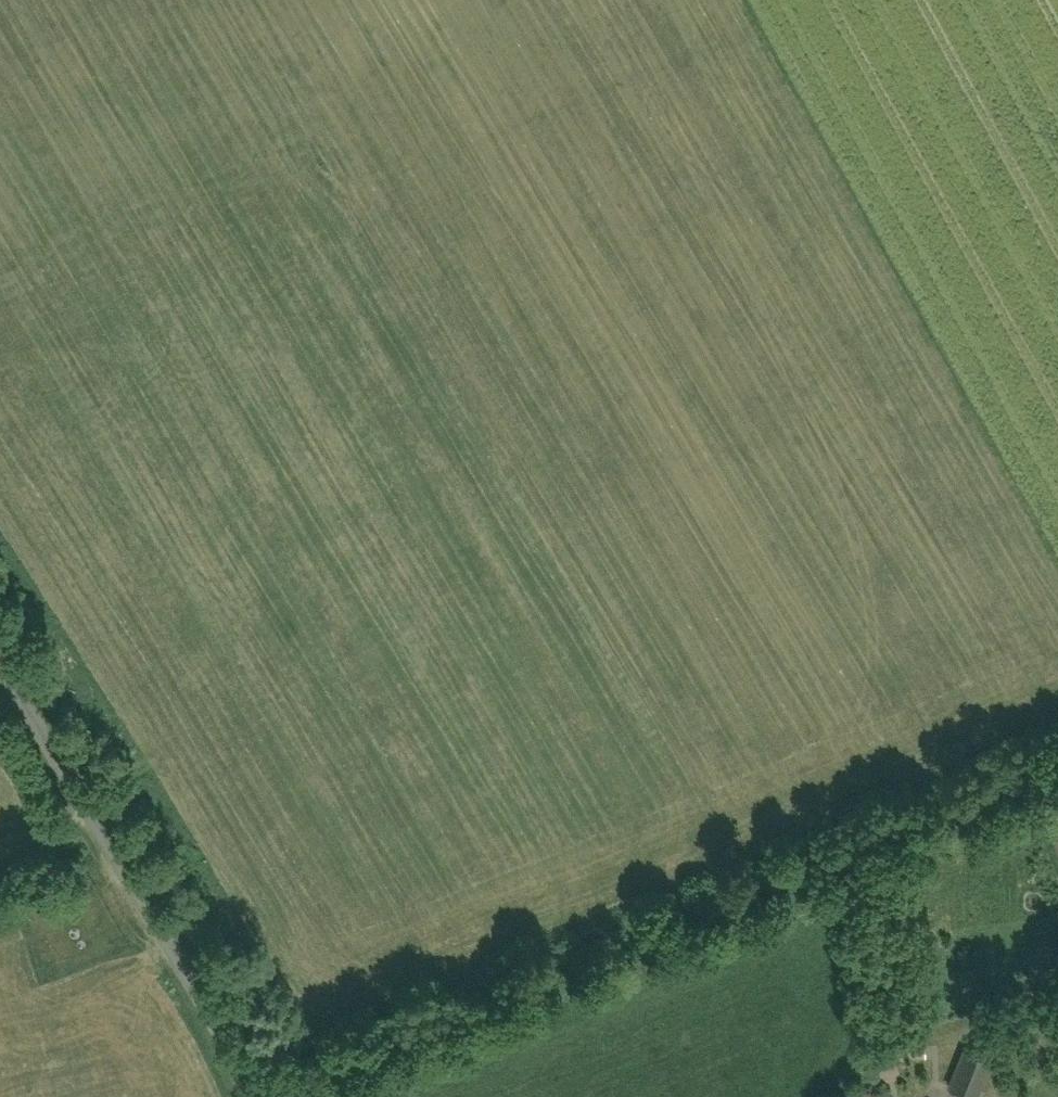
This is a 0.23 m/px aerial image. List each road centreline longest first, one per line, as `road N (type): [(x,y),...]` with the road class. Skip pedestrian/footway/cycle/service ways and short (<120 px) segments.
road 1 (residential): [(0,663),(211,1011),(247,1096)]

